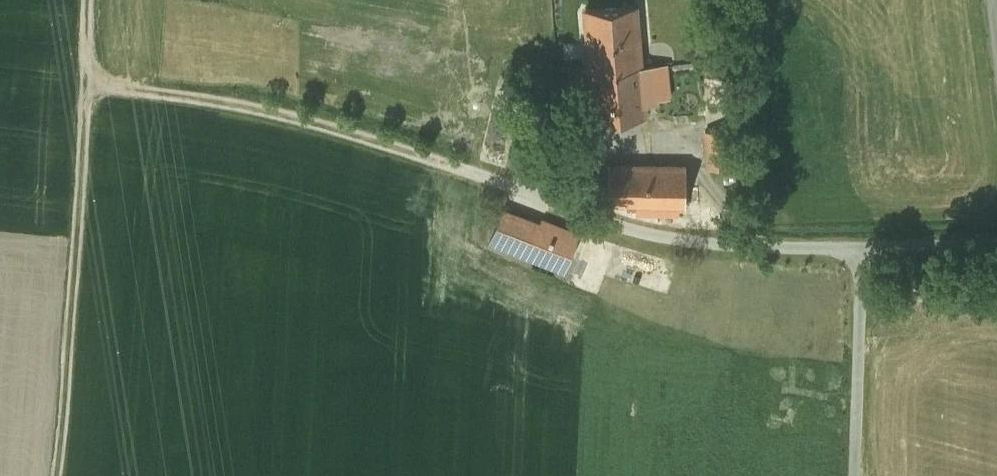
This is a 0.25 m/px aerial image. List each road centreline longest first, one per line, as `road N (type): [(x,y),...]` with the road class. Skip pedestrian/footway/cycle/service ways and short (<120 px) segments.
road 1 (track): [(56,475),(91,85),(90,0)]
road 2 (unclassified): [(866,255),(648,235),(419,153)]
road 3 (track): [(91,85),(275,111),(419,153)]
road 4 (unclassified): [(855,475),(866,255)]
road 5 (unclassified): [(996,251),(866,255)]

